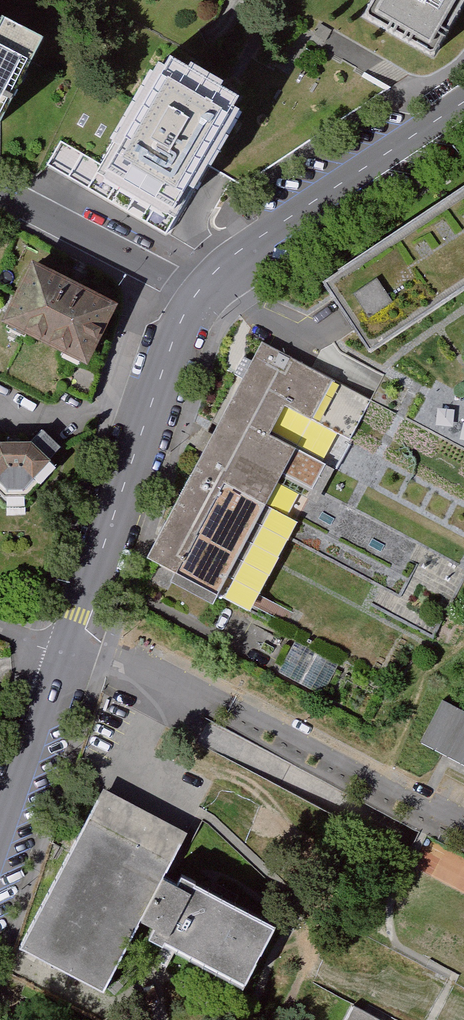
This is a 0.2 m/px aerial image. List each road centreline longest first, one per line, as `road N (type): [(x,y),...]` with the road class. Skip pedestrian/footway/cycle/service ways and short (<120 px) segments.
road 1 (tertiary): [(198,304),(177,340),(67,658)]
road 2 (tertiary): [(463,113),(256,248),(198,304)]
road 3 (residential): [(198,304),(0,201)]
road 4 (tertiary): [(67,658),(0,854)]

